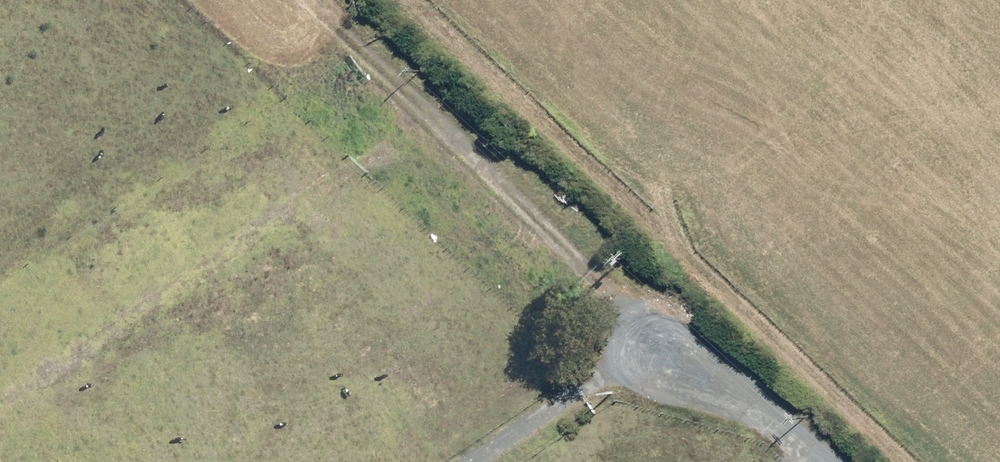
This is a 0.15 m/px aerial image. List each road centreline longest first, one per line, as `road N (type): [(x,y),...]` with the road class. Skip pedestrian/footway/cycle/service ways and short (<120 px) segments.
road 1 (track): [(406,0),(902,461)]
road 2 (track): [(674,336),(310,0)]
road 3 (track): [(674,336),(486,461)]
road 4 (unclassified): [(674,336),(826,461)]

